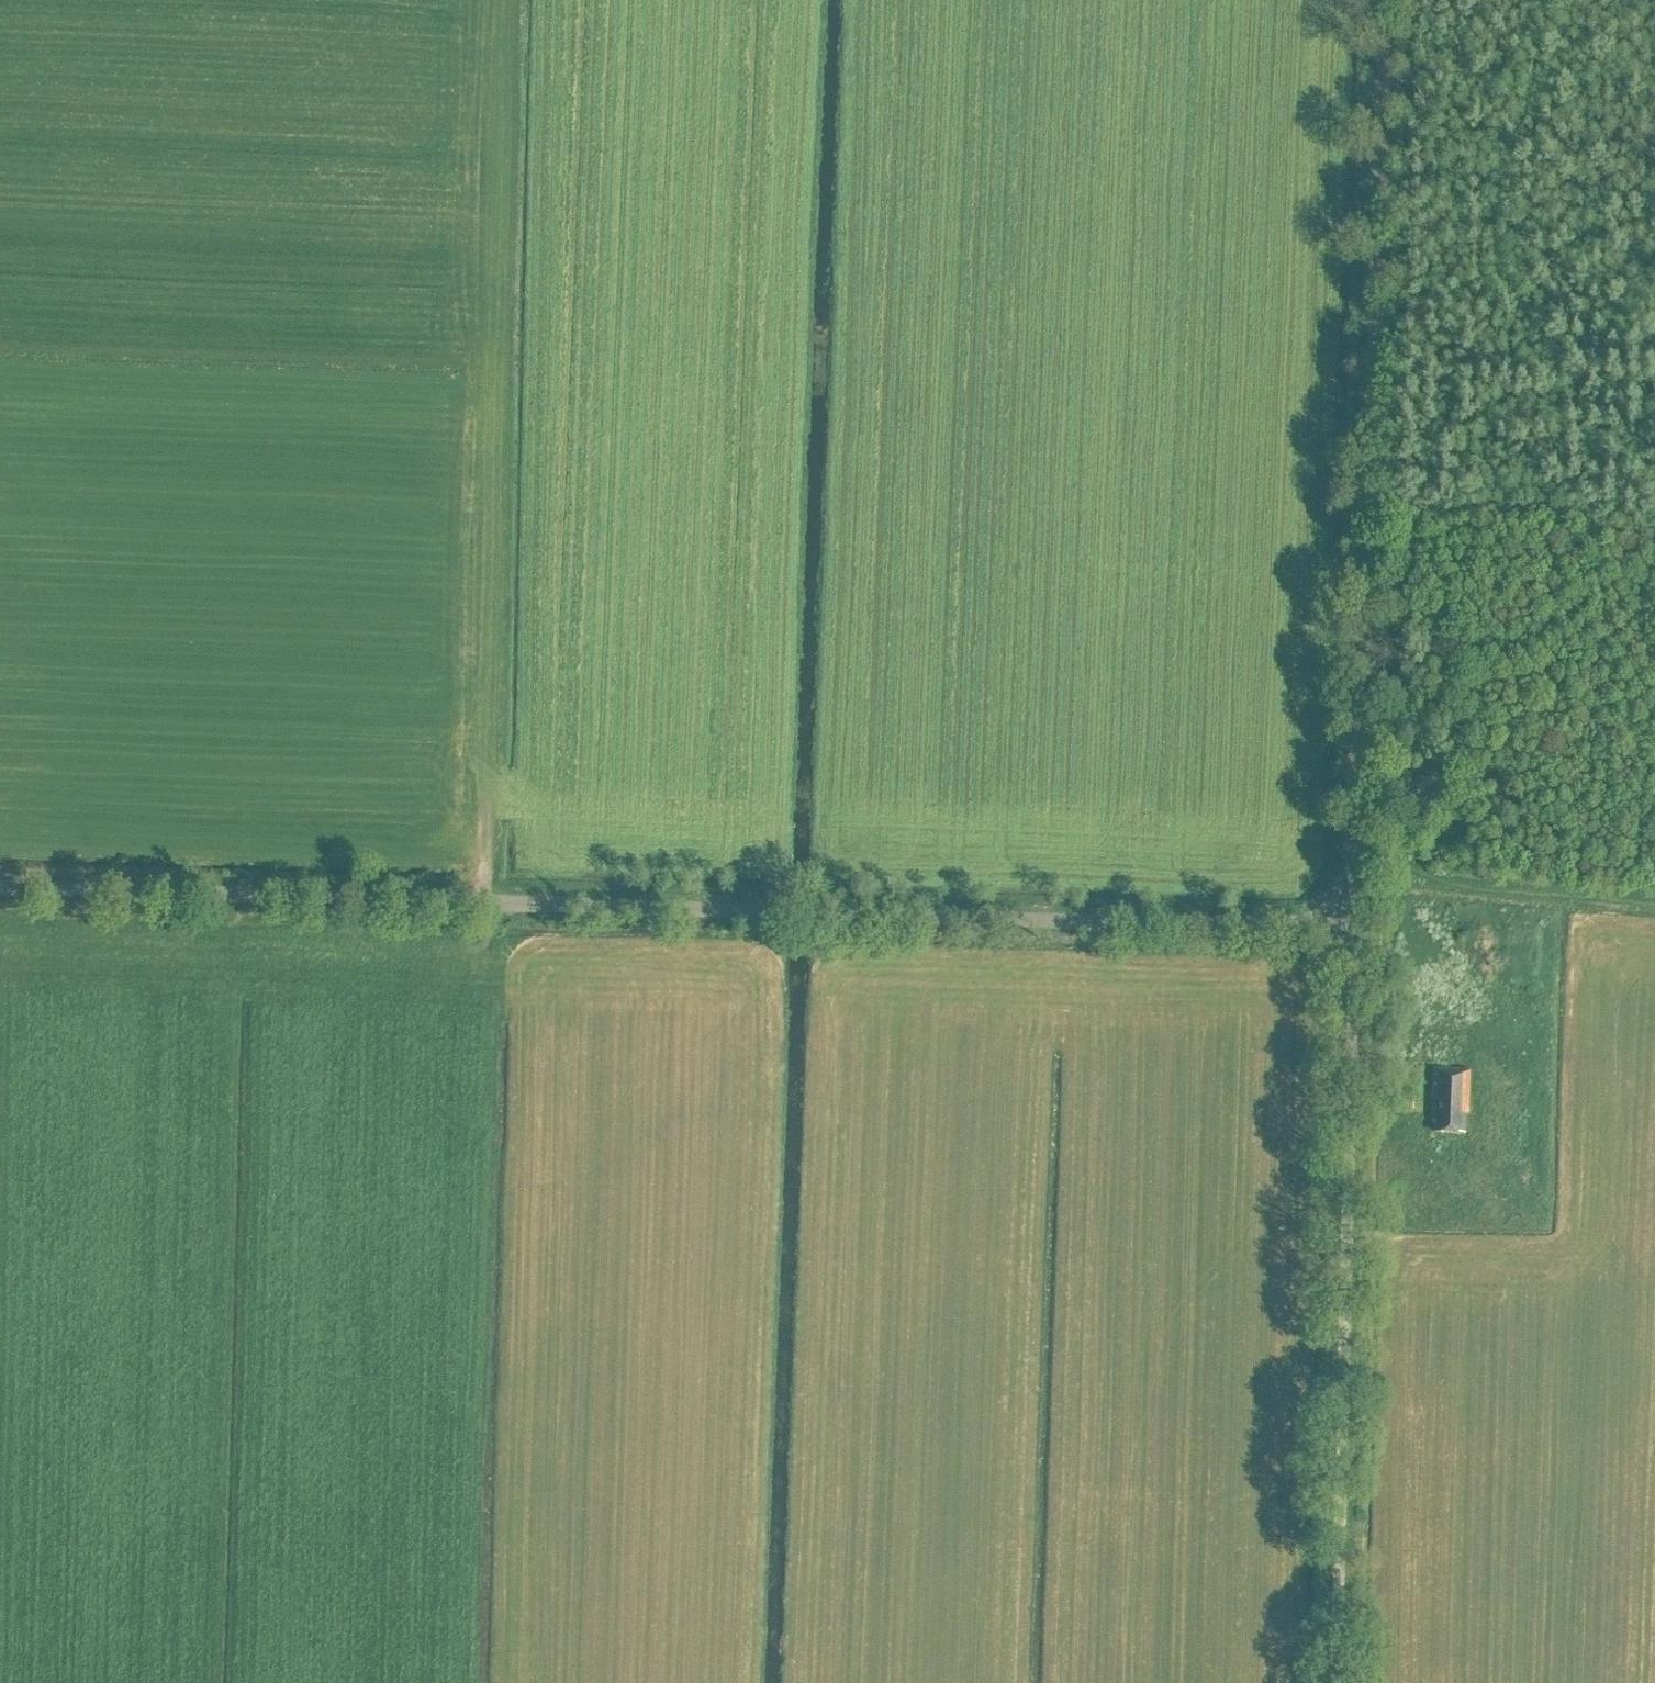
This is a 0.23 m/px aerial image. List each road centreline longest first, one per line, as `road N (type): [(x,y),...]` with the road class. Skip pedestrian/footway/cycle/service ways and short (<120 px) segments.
road 1 (unclassified): [(1355,927),(0,871)]
road 2 (unclassified): [(1355,927),(1384,0)]
road 3 (unclassified): [(1335,1682),(1355,927)]

